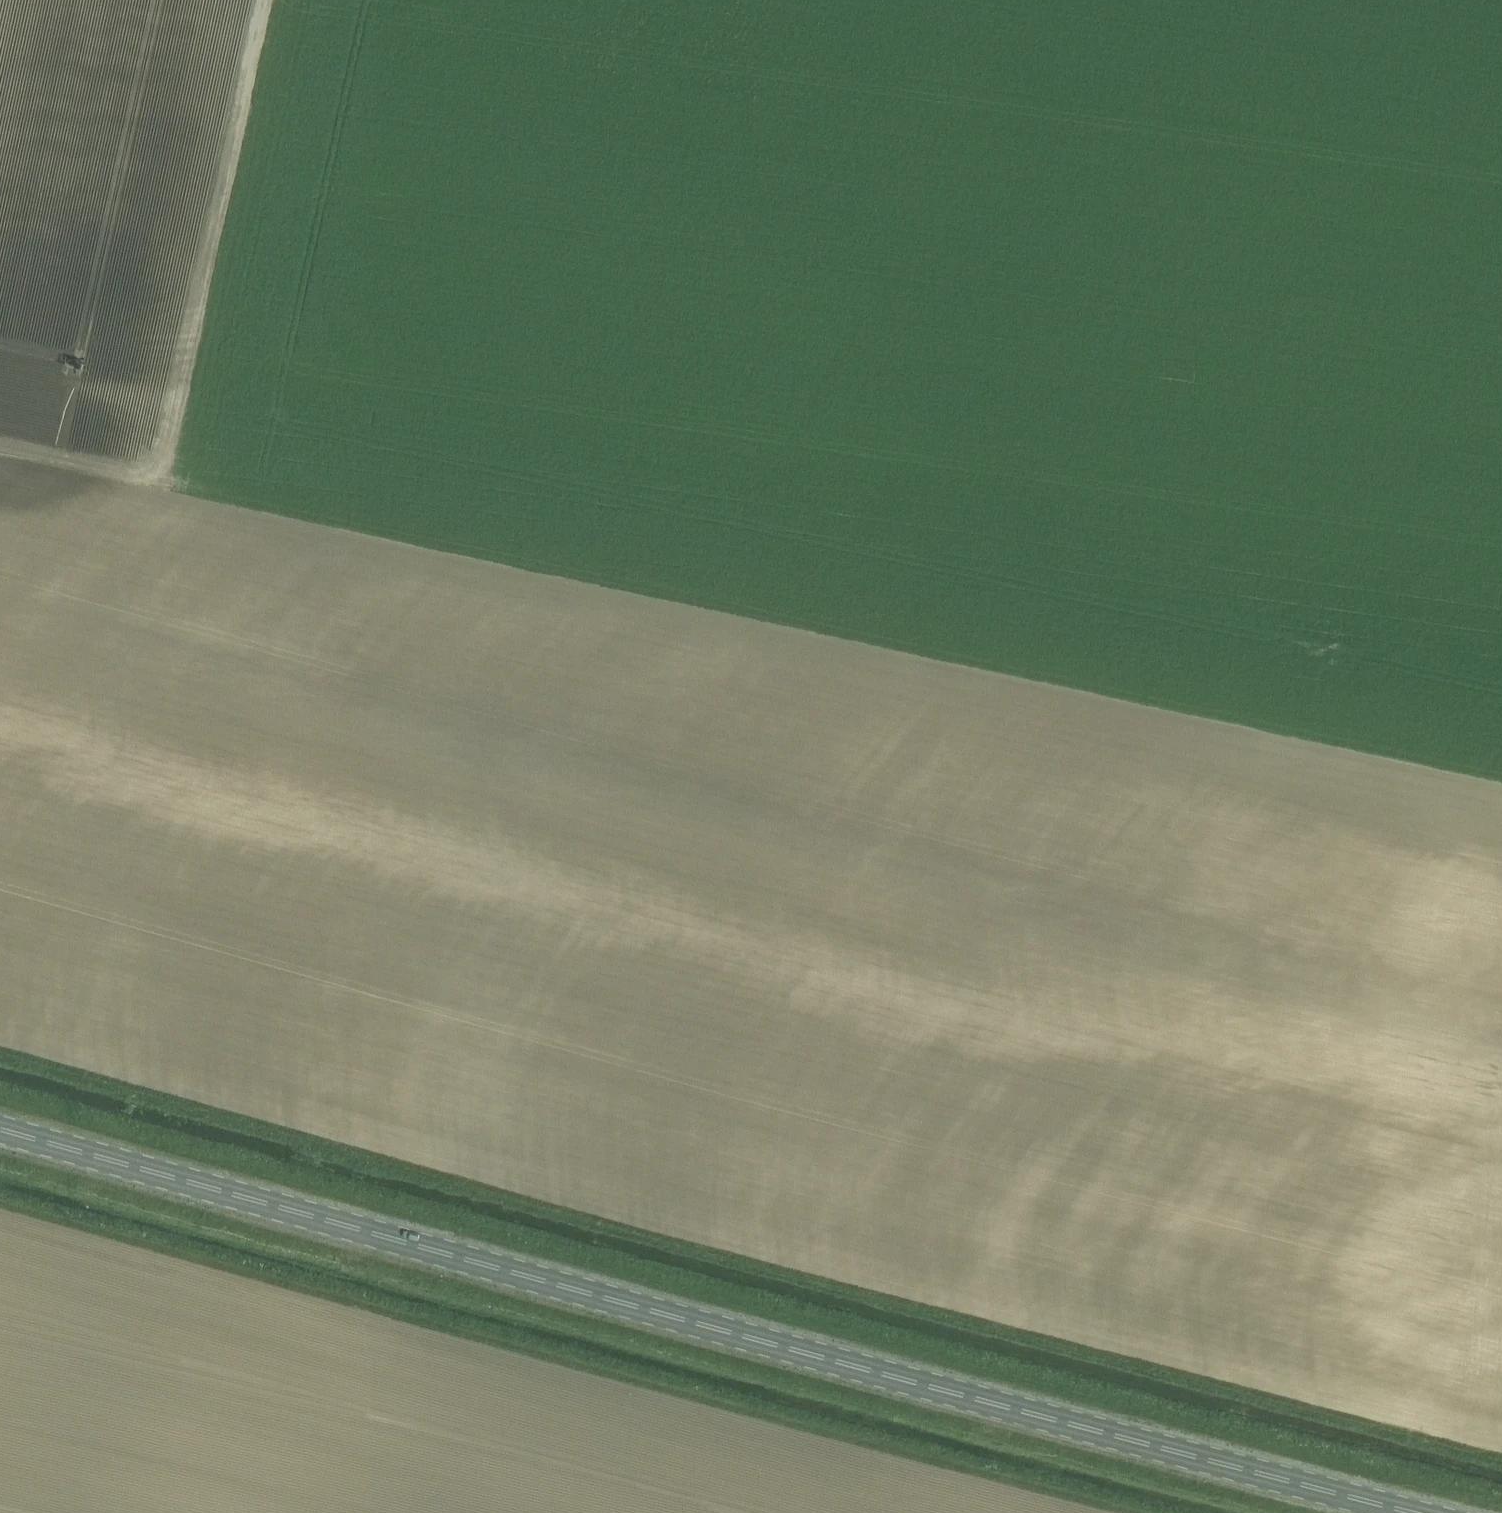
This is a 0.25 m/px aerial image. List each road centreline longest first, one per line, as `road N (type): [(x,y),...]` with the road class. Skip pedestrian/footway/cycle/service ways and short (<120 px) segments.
road 1 (primary): [(1422,1512),(0,1129)]
road 2 (track): [(0,442),(137,471),(165,456),(264,0)]

